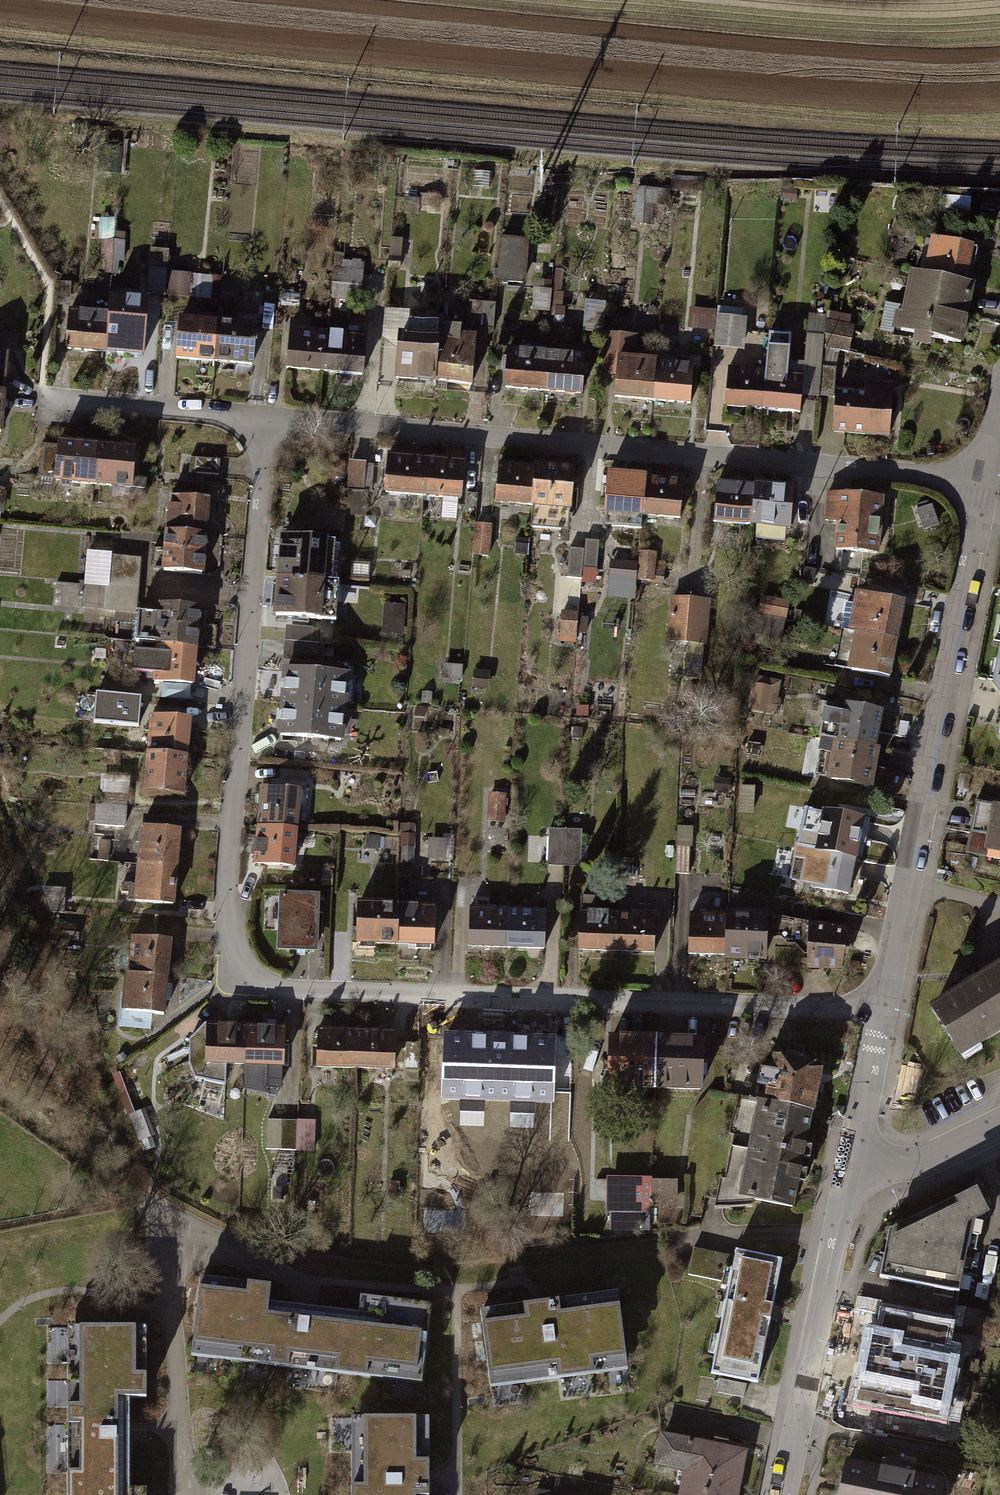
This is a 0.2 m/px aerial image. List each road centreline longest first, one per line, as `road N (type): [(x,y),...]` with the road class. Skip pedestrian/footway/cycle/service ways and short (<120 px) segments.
road 1 (residential): [(263,418),(222,886),(224,959),(233,978),(257,990),(882,1011)]
road 2 (residential): [(984,479),(263,418)]
road 3 (residential): [(882,1011),(984,479)]
road 4 (residential): [(784,1494),(852,1162)]
road 5 (track): [(0,910),(65,1092),(125,1167),(146,1169),(151,1191)]
road 6 (residential): [(263,418),(42,399)]
road 7 (residential): [(999,1124),(938,1156),(852,1162)]

